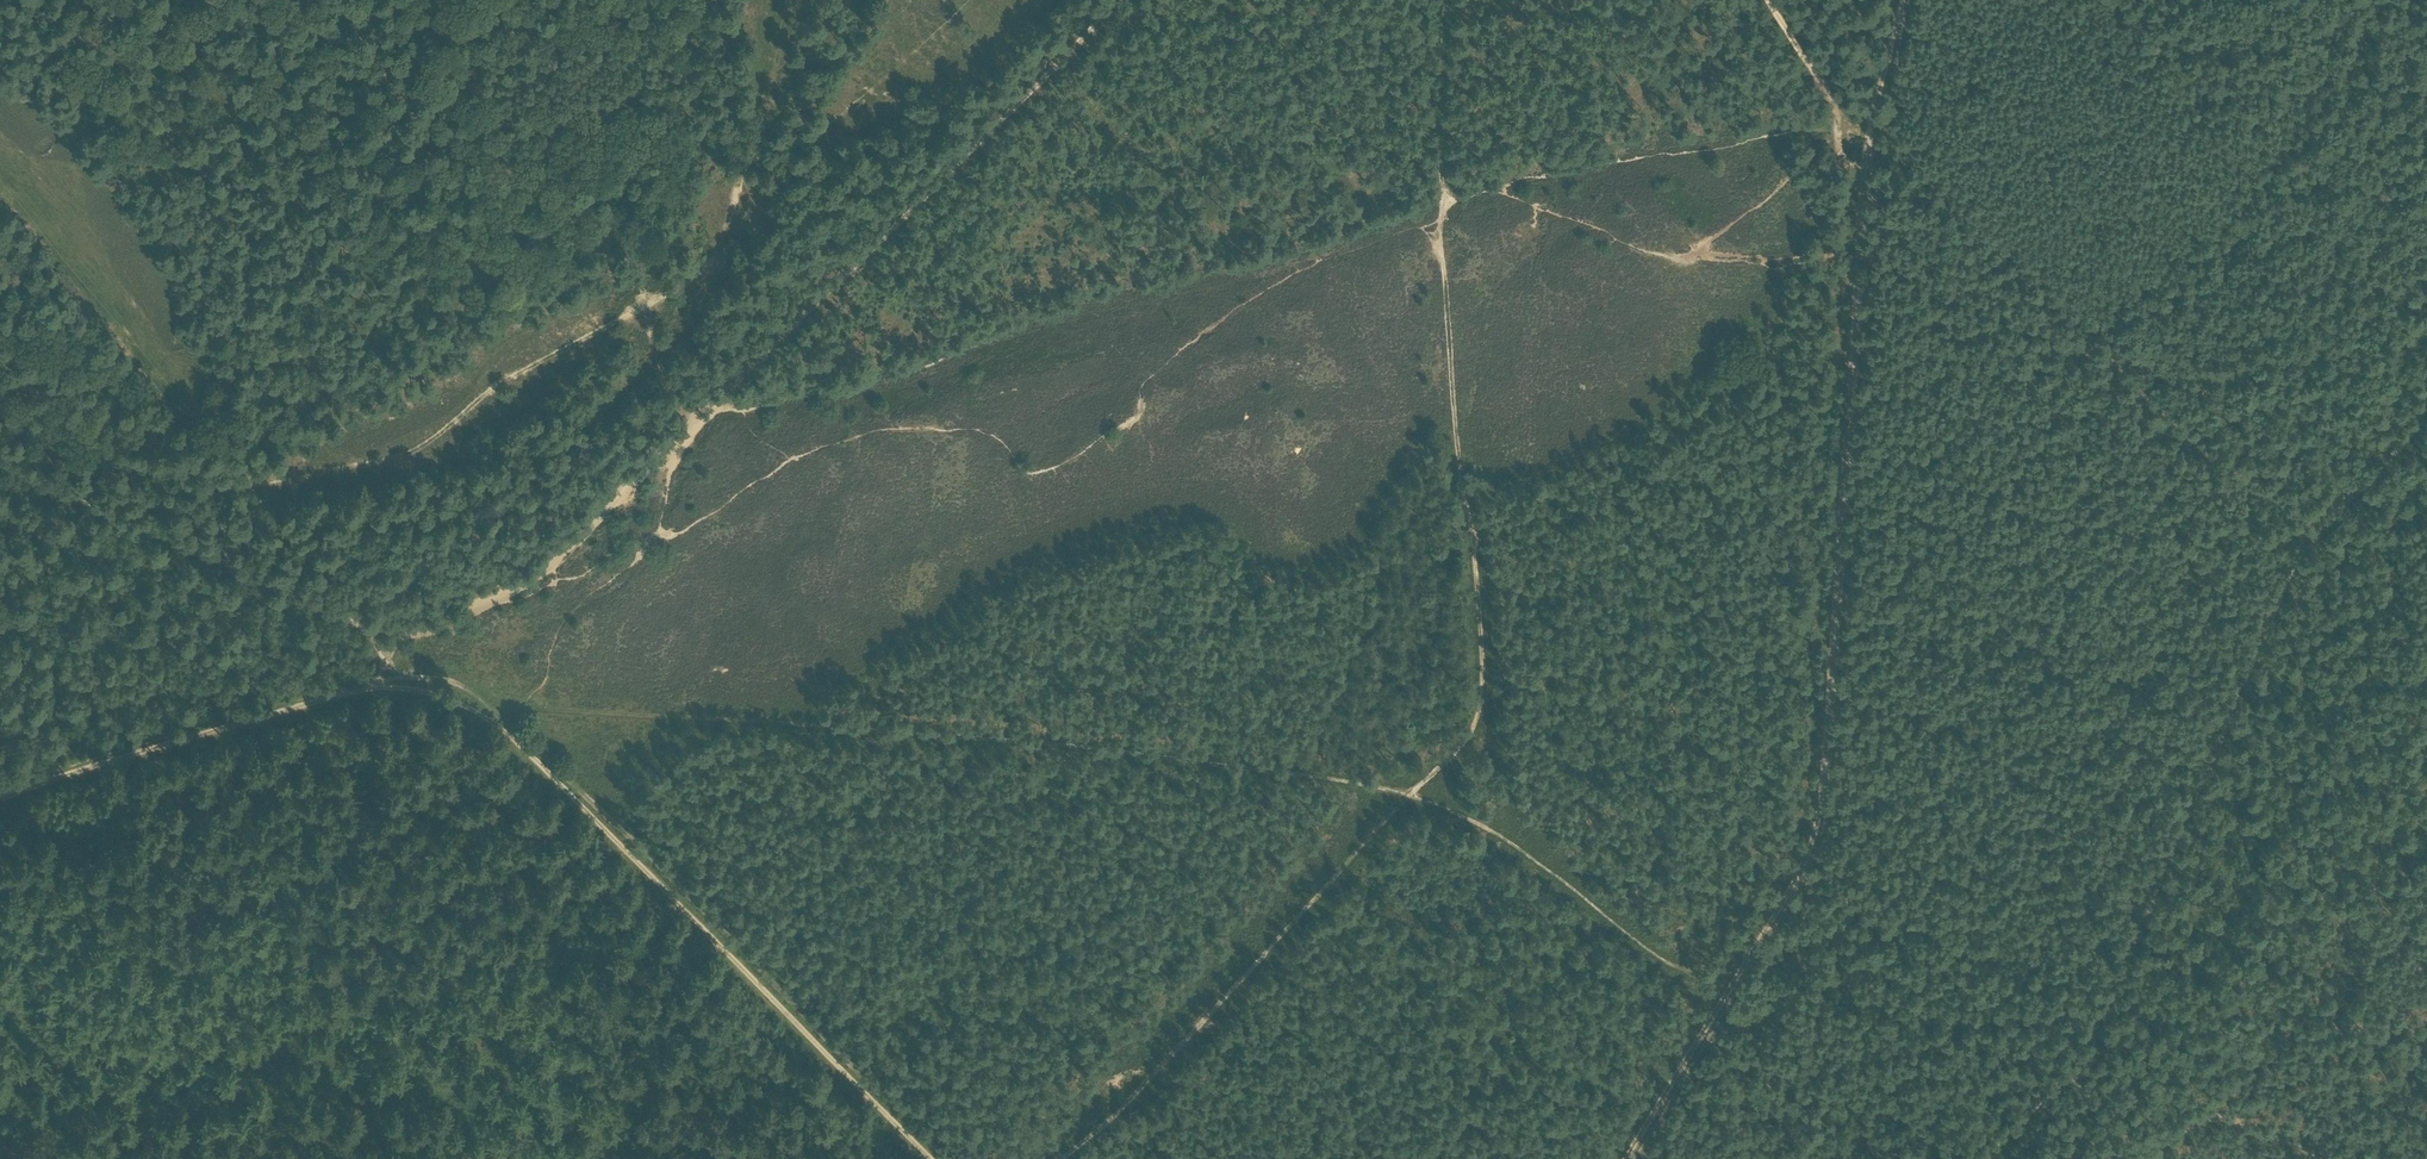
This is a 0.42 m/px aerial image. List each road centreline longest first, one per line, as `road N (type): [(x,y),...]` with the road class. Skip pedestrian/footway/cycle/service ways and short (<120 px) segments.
road 1 (track): [(1726,993),(1667,965),(1496,834),(1451,808),(1410,796),(971,737),(487,708)]
road 2 (track): [(0,148),(59,207),(184,392),(222,488),(257,487),(416,449),(494,388),(696,272),(728,230),(770,105),(789,0)]
road 3 (track): [(1444,204),(1447,378),(1483,628),(1484,685),(1470,731),(1063,1158)]
road 4 (track): [(1625,1158),(1816,823),(1869,127)]
road 5 (track): [(2113,361),(2219,463),(2316,535),(2290,573),(2097,1023),(2067,1074),(1983,1158)]
road 6 (track): [(488,604),(575,543),(683,424),(1121,0)]
road 7 (track): [(932,1158),(487,708),(456,692),(412,687)]
road 8 (track): [(0,1128),(658,881)]
road 9 (track): [(683,424),(649,349),(646,301),(585,214),(413,120),(393,88)]
road 10 (track): [(2161,1145),(2141,1149),(1974,988),(1798,867)]
road 11 (track): [(1869,127),(1593,165),(1444,204)]
road 12 (track): [(412,687),(354,692),(99,756),(0,797)]
road 13 (track): [(2426,420),(2329,398),(2228,394),(2113,361)]
road 14 (track): [(2113,361),(1855,250)]
road 15 (track): [(756,140),(793,142),(821,131),(970,0)]
road 16 (track): [(0,458),(230,567)]
road 17 (track): [(1444,204),(1447,0)]
road 18 (track): [(2161,1145),(2196,1118),(2236,1119),(2281,1133),(2321,1158)]
road 19 (track): [(2316,535),(2426,420)]
road 20 (track): [(1850,125),(1764,0)]
road 21 (track): [(230,567),(363,625)]
road 22 (track): [(1902,0),(1869,127)]
road 23 (track): [(363,625),(439,626),(488,604)]

